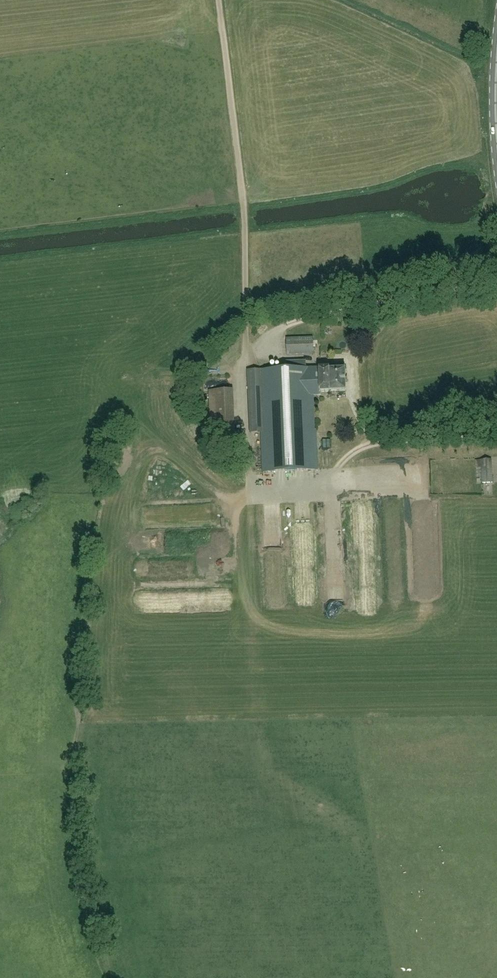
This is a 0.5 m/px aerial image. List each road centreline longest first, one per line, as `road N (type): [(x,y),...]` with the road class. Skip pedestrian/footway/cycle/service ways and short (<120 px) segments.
road 1 (track): [(355,361),(275,358),(247,343),(241,196),(218,0)]
road 2 (track): [(385,300),(290,323),(252,350)]

